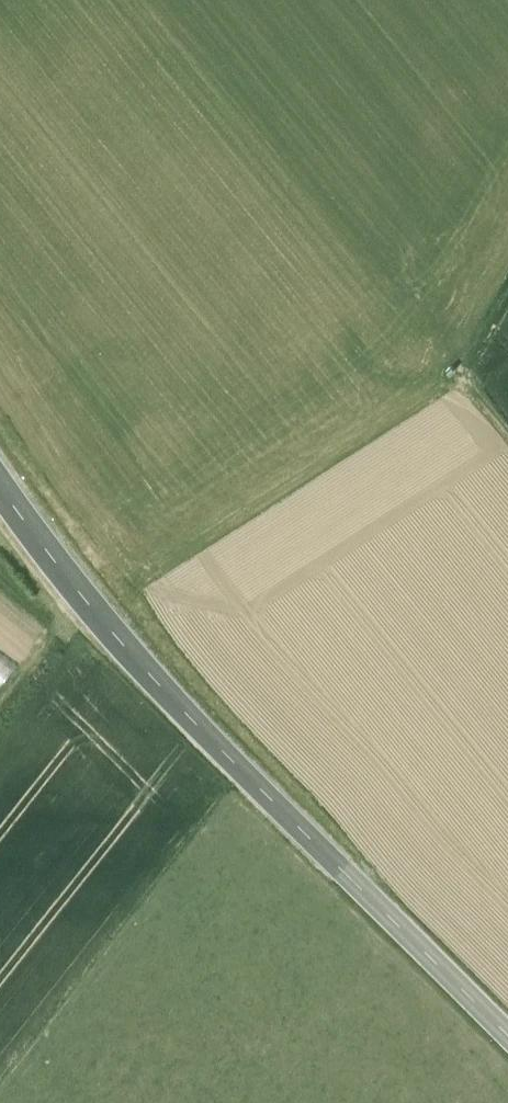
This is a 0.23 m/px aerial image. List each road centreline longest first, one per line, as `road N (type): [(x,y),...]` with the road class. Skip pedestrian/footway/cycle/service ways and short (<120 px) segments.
road 1 (tertiary): [(0,484),(103,618),(341,870)]
road 2 (track): [(159,0),(458,371)]
road 3 (track): [(458,371),(442,389),(103,618)]
road 4 (tertiary): [(507,1036),(341,870)]

